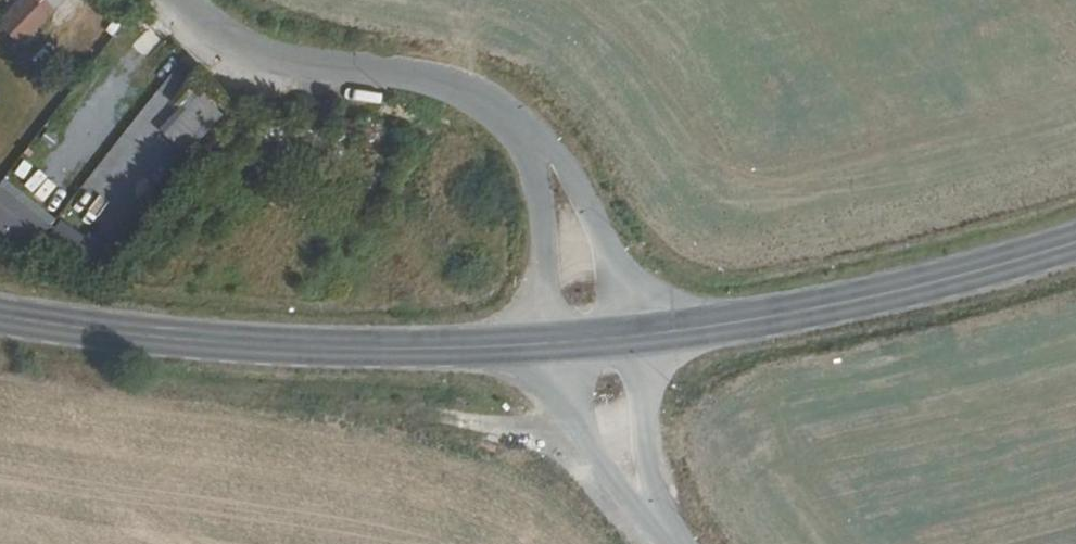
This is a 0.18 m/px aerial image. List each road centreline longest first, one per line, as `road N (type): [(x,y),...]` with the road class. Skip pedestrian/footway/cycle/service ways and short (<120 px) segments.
road 1 (secondary): [(586,334),(376,344),(164,335),(0,313)]
road 2 (tertiary): [(586,334),(534,149),(478,96),(396,68),(276,52),(200,20),(180,0)]
road 3 (secondary): [(1075,237),(834,302),(586,334)]
road 4 (unclassified): [(586,334),(603,440),(668,543)]

